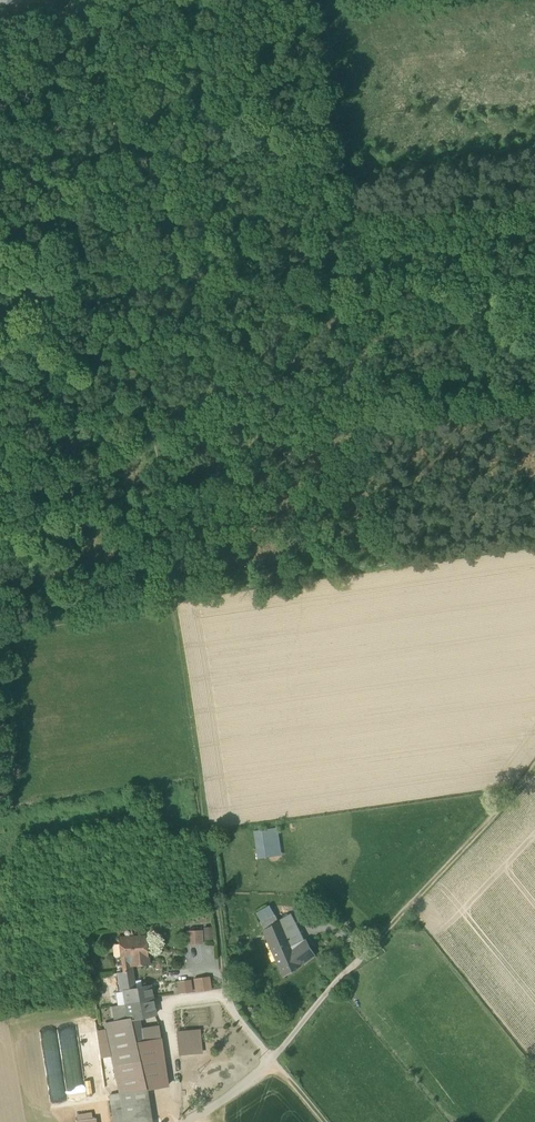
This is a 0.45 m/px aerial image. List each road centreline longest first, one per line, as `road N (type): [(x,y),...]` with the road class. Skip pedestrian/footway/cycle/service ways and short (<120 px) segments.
road 1 (track): [(176,602),(98,0)]
road 2 (track): [(324,1121),(273,1059),(534,760)]
road 3 (track): [(176,602),(230,1010)]
road 4 (track): [(0,627),(176,602)]

